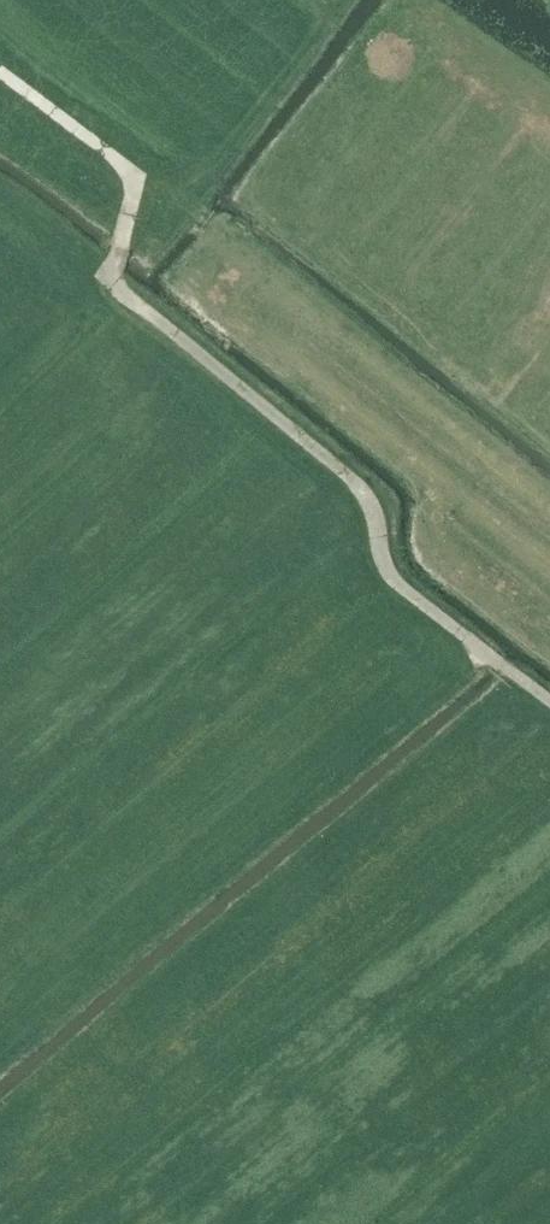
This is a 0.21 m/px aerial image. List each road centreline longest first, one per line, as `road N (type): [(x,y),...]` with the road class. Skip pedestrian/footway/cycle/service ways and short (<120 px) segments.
road 1 (track): [(549,705),(396,582),(381,563),(373,512),(356,490),(109,281),(133,179),(36,99)]

